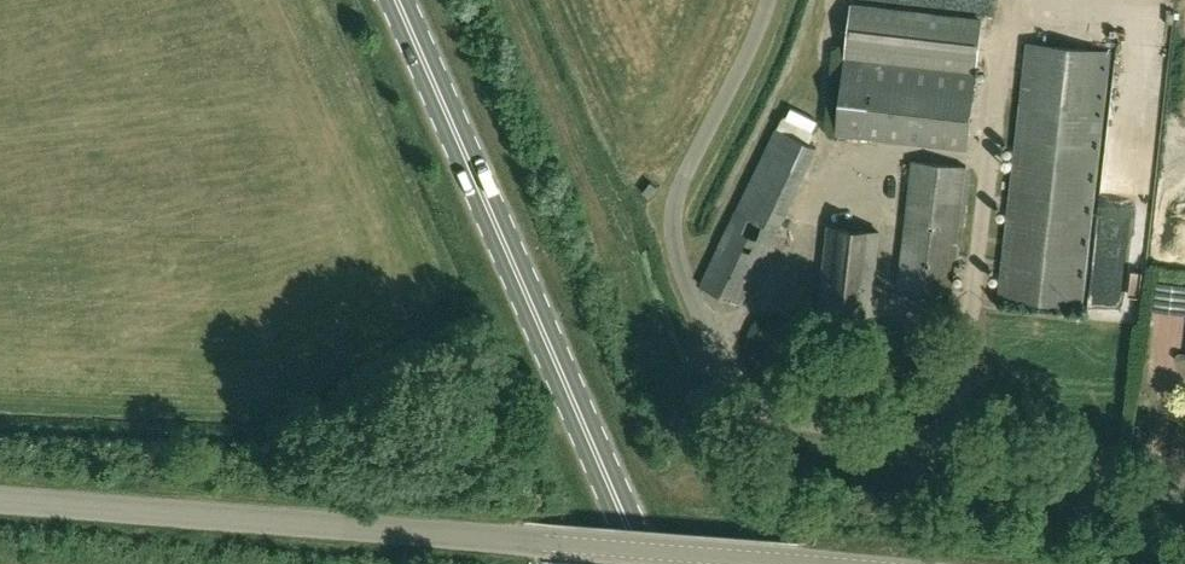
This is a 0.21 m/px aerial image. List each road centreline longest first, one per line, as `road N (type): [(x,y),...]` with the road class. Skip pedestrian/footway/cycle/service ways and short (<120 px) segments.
road 1 (unclassified): [(1184,487),(799,423),(746,394),(693,299),(679,213),(683,191),(773,0)]
road 2 (unclassified): [(818,563),(0,500)]
road 3 (primary): [(643,563),(396,0)]

